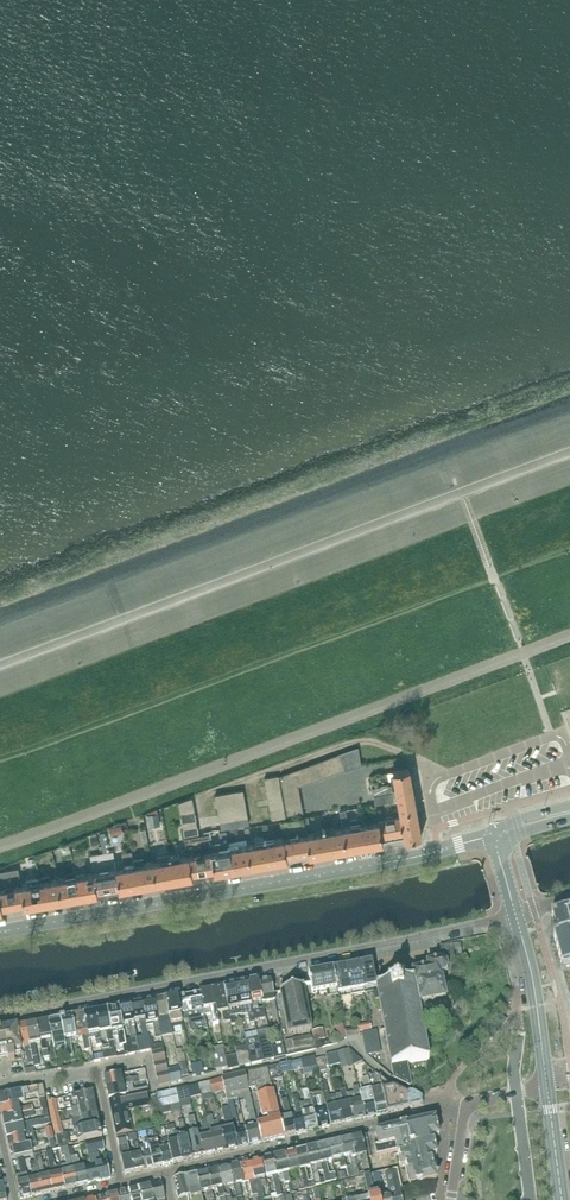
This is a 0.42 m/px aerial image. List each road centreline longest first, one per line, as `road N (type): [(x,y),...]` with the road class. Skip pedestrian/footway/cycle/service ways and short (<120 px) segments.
road 1 (residential): [(515,914),(0,1017)]
road 2 (tertiary): [(0,932),(499,837)]
road 3 (residential): [(442,1107),(392,1083),(353,1046),(154,1092),(146,1058),(95,1068)]
road 4 (residential): [(165,1174),(442,1107)]
road 5 (secondary): [(547,1082),(515,914)]

